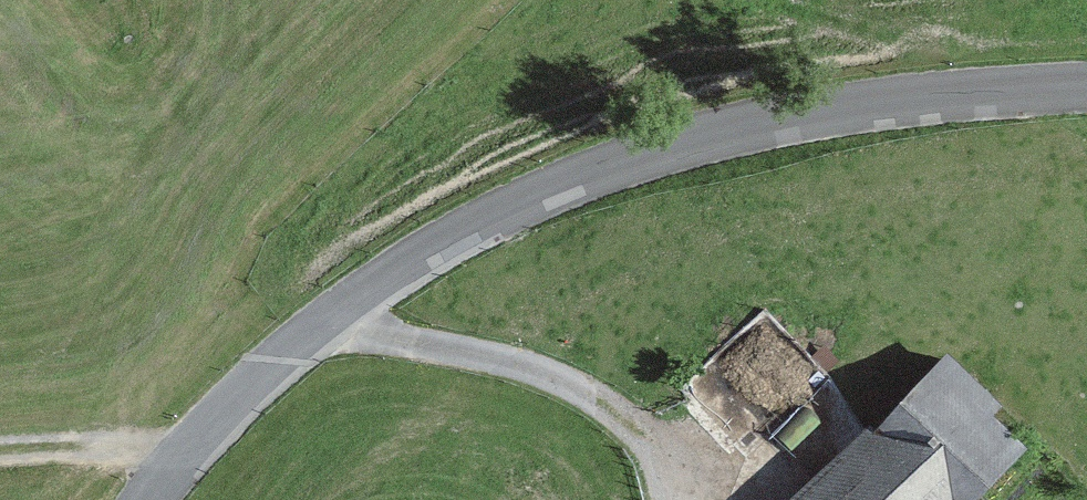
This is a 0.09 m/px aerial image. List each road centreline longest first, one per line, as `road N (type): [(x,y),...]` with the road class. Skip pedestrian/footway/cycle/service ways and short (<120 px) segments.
road 1 (unclassified): [(150,499),(279,359),(338,313),(482,224),(612,166),(755,124),(908,103),(1086,93)]
road 2 (track): [(338,313),(531,367),(655,444),(680,499)]
road 3 (track): [(0,456),(198,445)]

